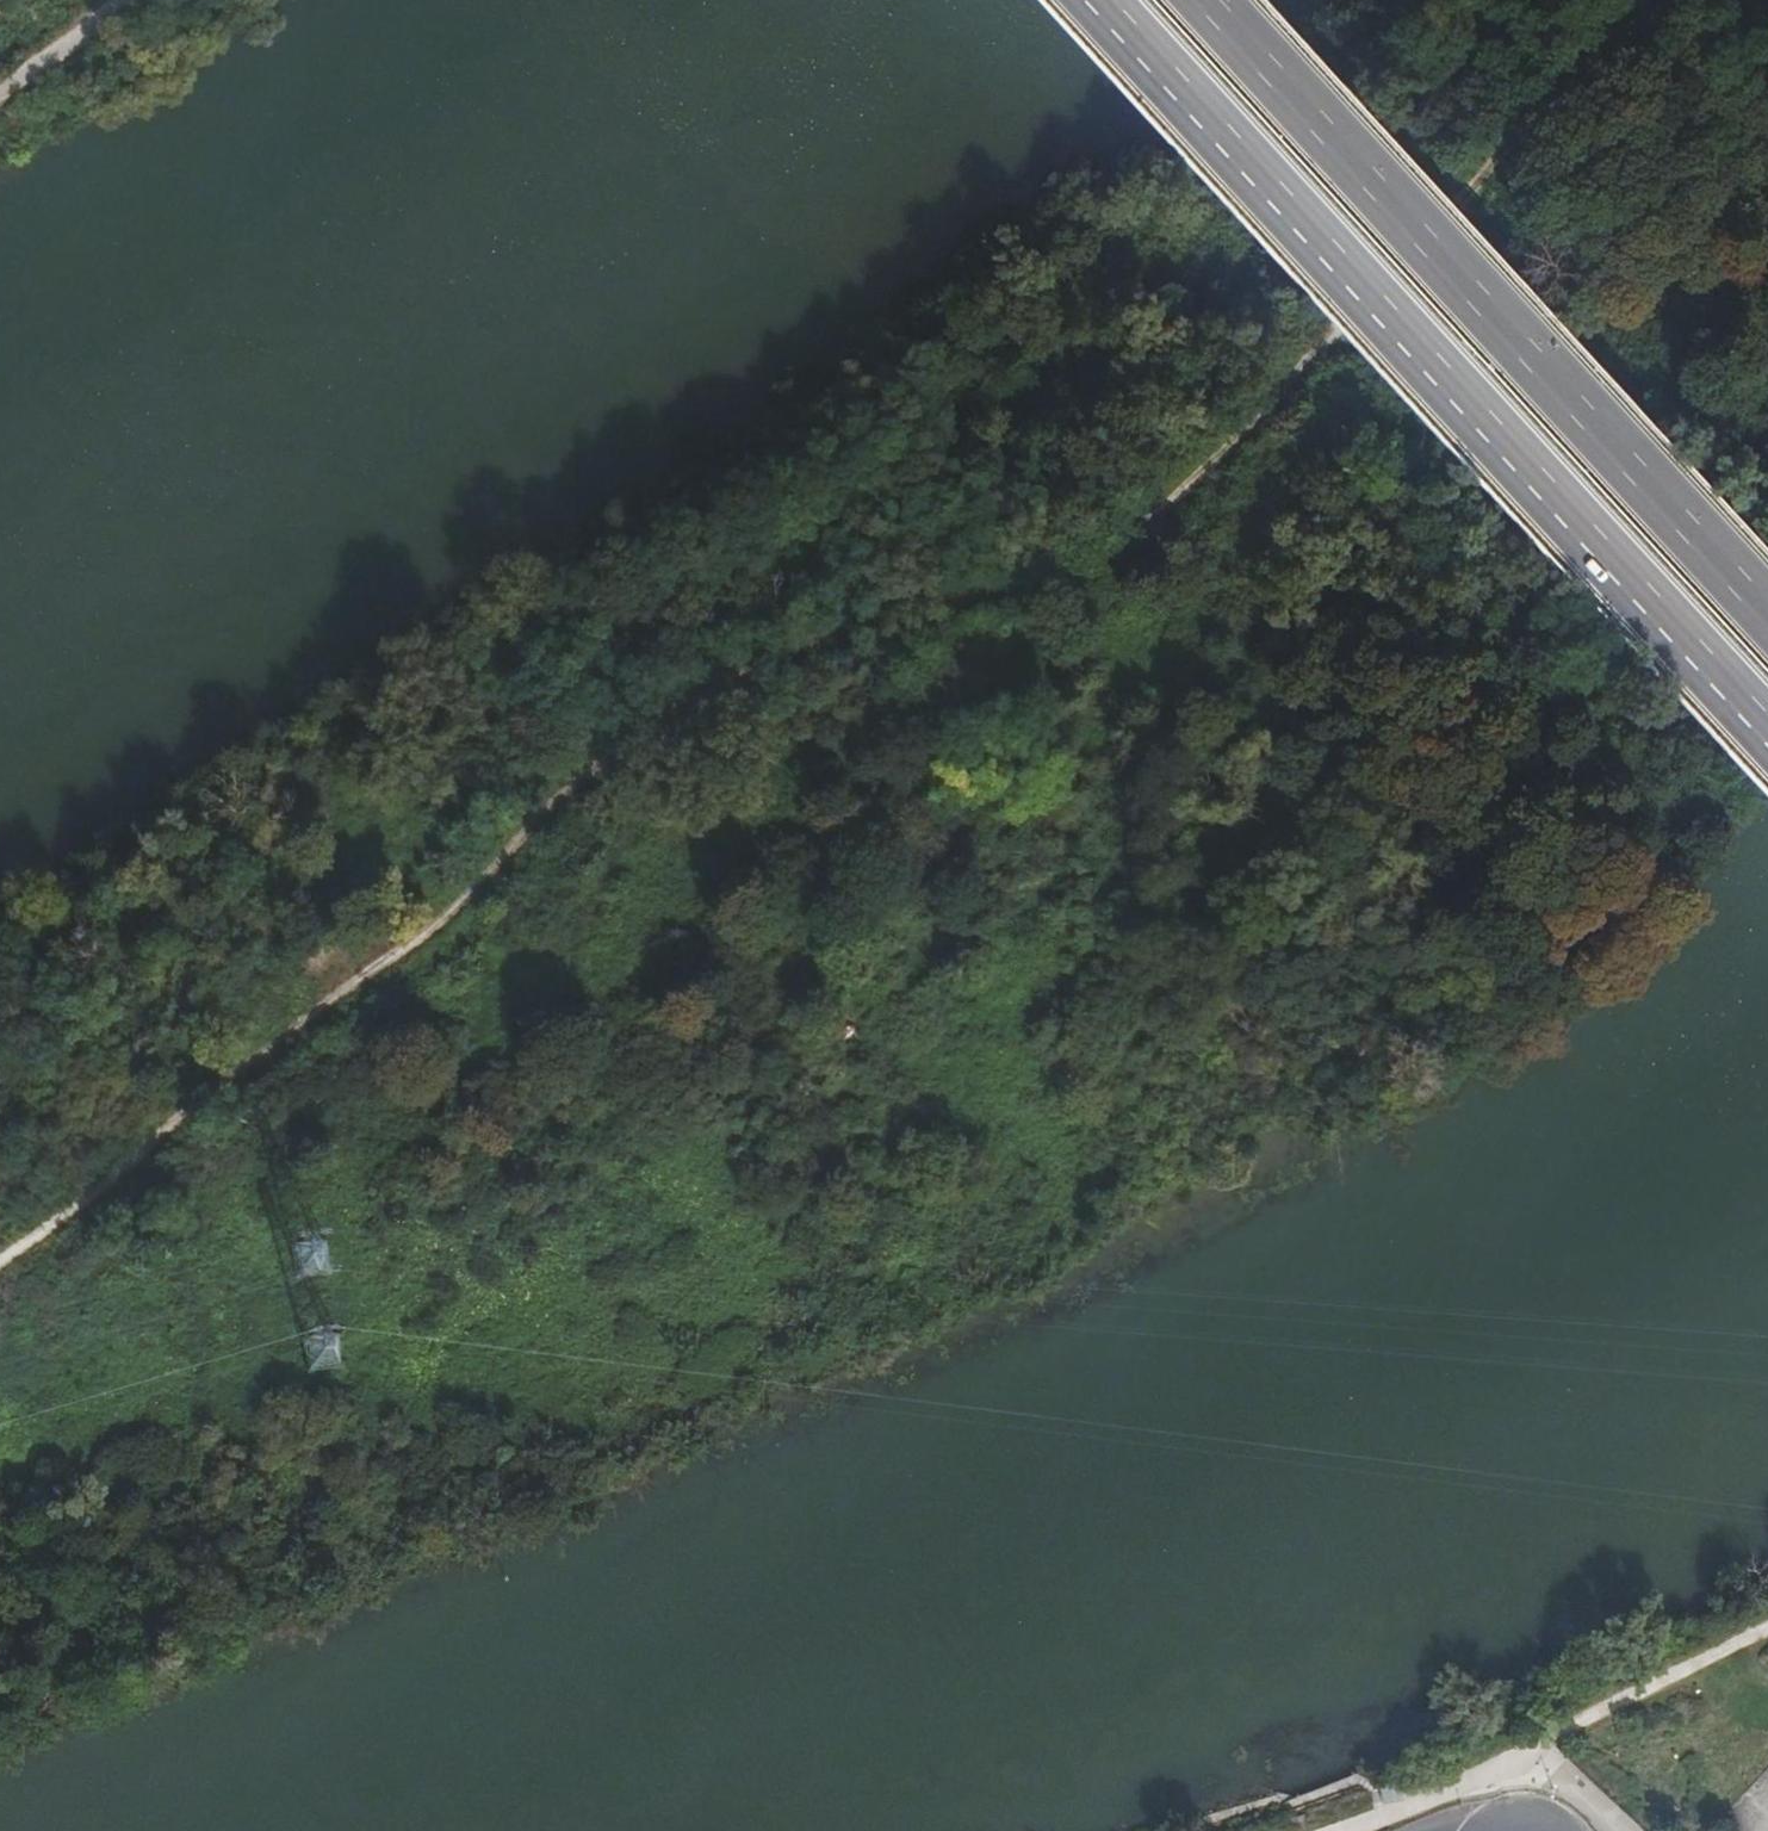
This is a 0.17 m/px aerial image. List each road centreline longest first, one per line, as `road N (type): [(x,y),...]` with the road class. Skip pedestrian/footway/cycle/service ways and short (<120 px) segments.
road 1 (motorway): [(1100,0),(1767,721)]
road 2 (motorway): [(1767,611),(1212,0)]

